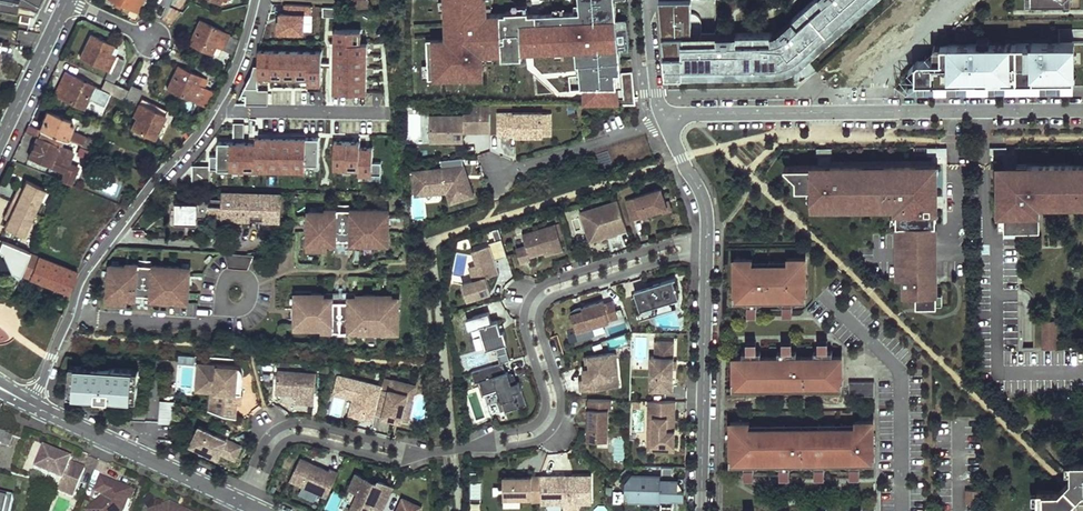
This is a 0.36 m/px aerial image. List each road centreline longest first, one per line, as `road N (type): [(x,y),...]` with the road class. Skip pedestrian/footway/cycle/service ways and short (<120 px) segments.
road 1 (residential): [(254,0),(238,56),(205,118),(87,266),(33,405)]
road 2 (residential): [(1082,111),(664,119)]
road 3 (residential): [(707,241),(678,241),(539,288),(523,323),(544,414),(528,429),(453,450)]
road 4 (residential): [(453,450),(531,443),(557,423),(560,395),(540,330),(544,305),(684,254),(706,255)]
road 5 (residential): [(701,510),(706,255)]
road 6 (residential): [(426,452),(315,424),(285,424),(264,441),(243,504)]
road 7 (residential): [(33,405),(243,504)]
road 8 (residential): [(243,504),(293,439),(397,461),(426,452)]
road 9 (residential): [(664,119),(498,175)]
road 10 (residential): [(0,148),(70,0)]
road 11 (residential): [(707,241),(704,202),(664,119)]
road 12 (residential): [(652,0),(664,119)]

